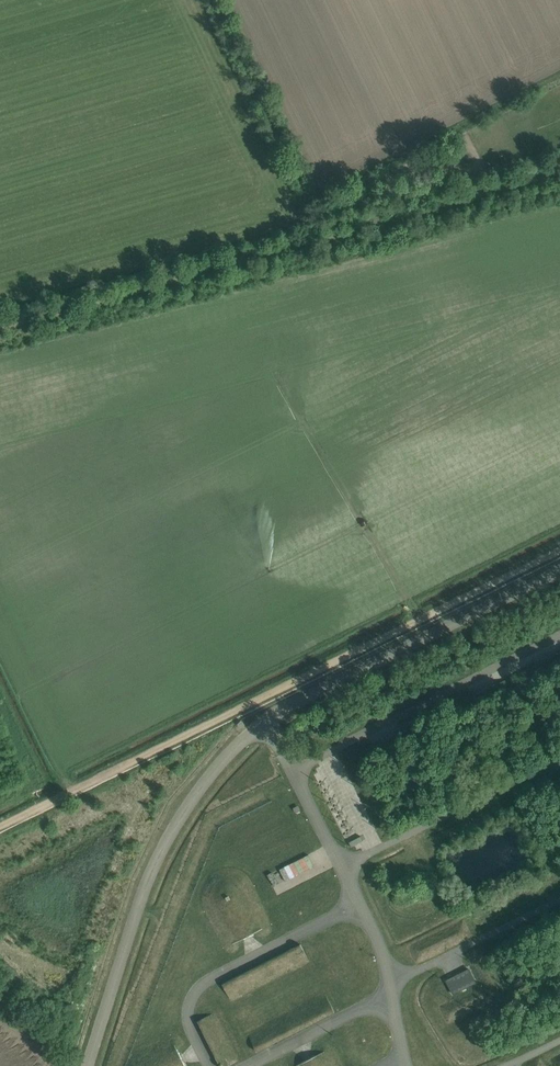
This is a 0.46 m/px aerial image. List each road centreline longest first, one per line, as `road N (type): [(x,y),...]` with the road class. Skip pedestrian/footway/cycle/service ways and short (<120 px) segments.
road 1 (track): [(0,827),(559,552)]

